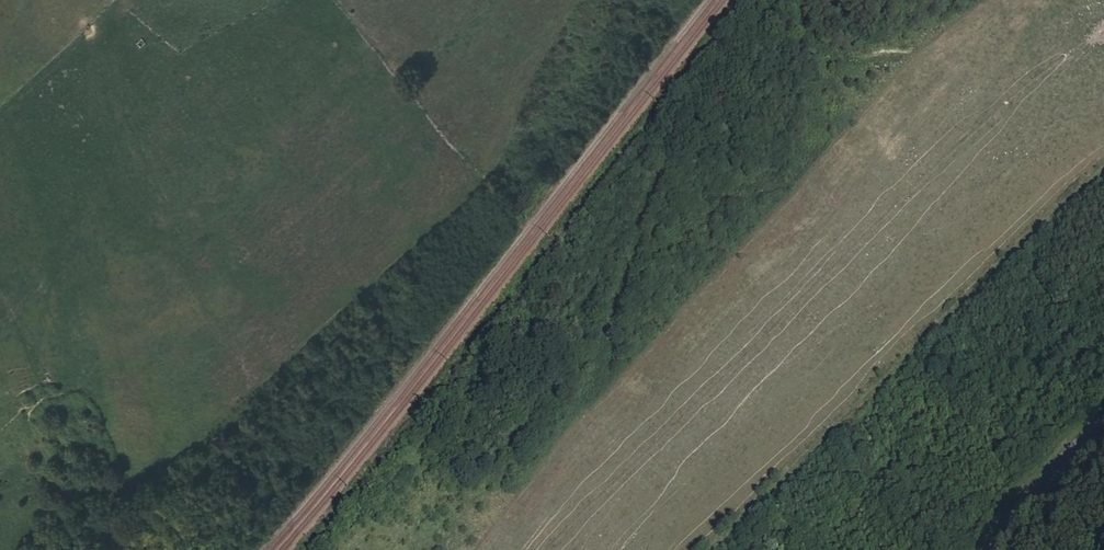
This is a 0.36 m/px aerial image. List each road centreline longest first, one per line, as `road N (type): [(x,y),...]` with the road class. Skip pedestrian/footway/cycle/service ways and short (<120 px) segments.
road 1 (tertiary): [(991,549),(1031,490),(1103,423)]

